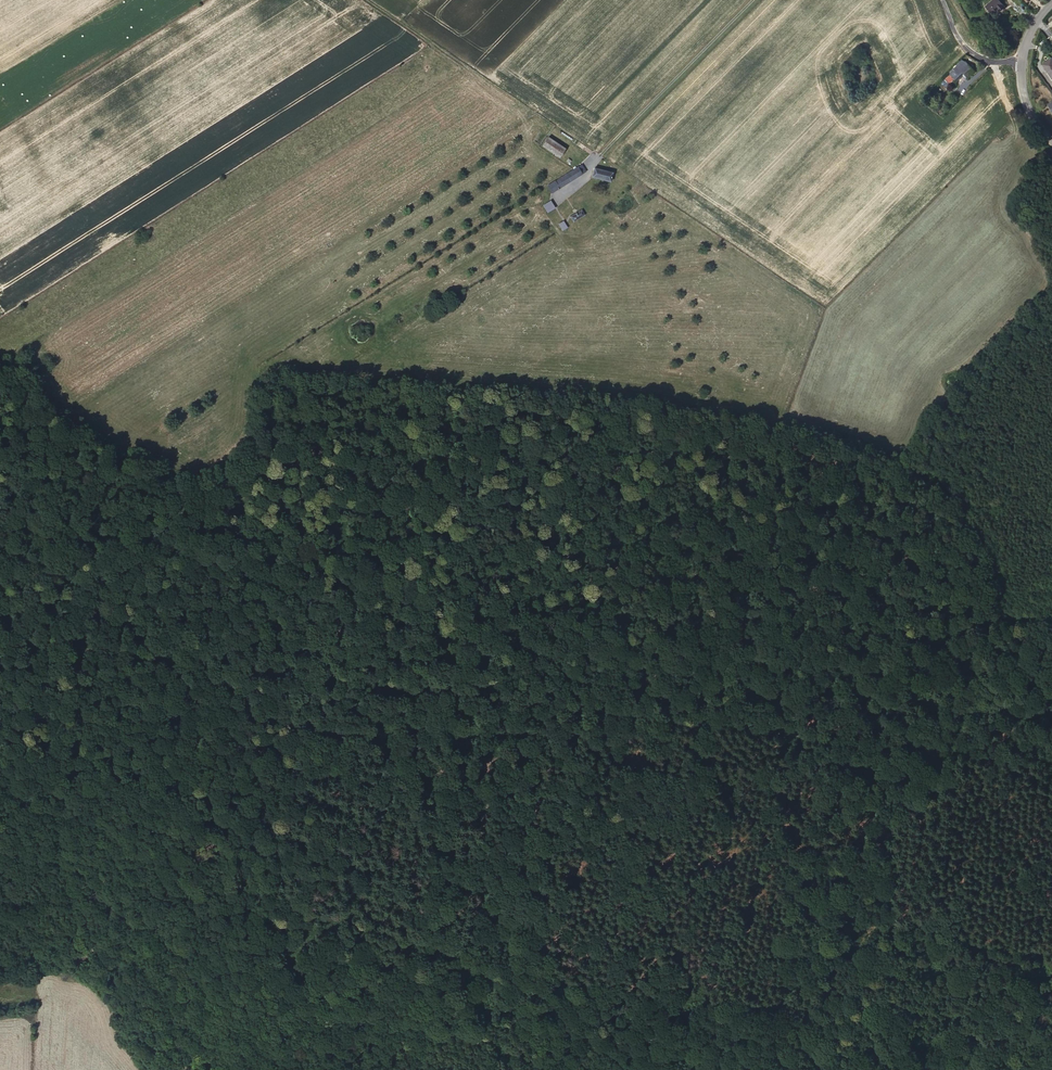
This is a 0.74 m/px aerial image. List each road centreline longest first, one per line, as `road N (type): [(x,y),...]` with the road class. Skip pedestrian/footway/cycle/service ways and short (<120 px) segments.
road 1 (track): [(0,960),(67,949),(91,963),(118,986),(177,1069)]

